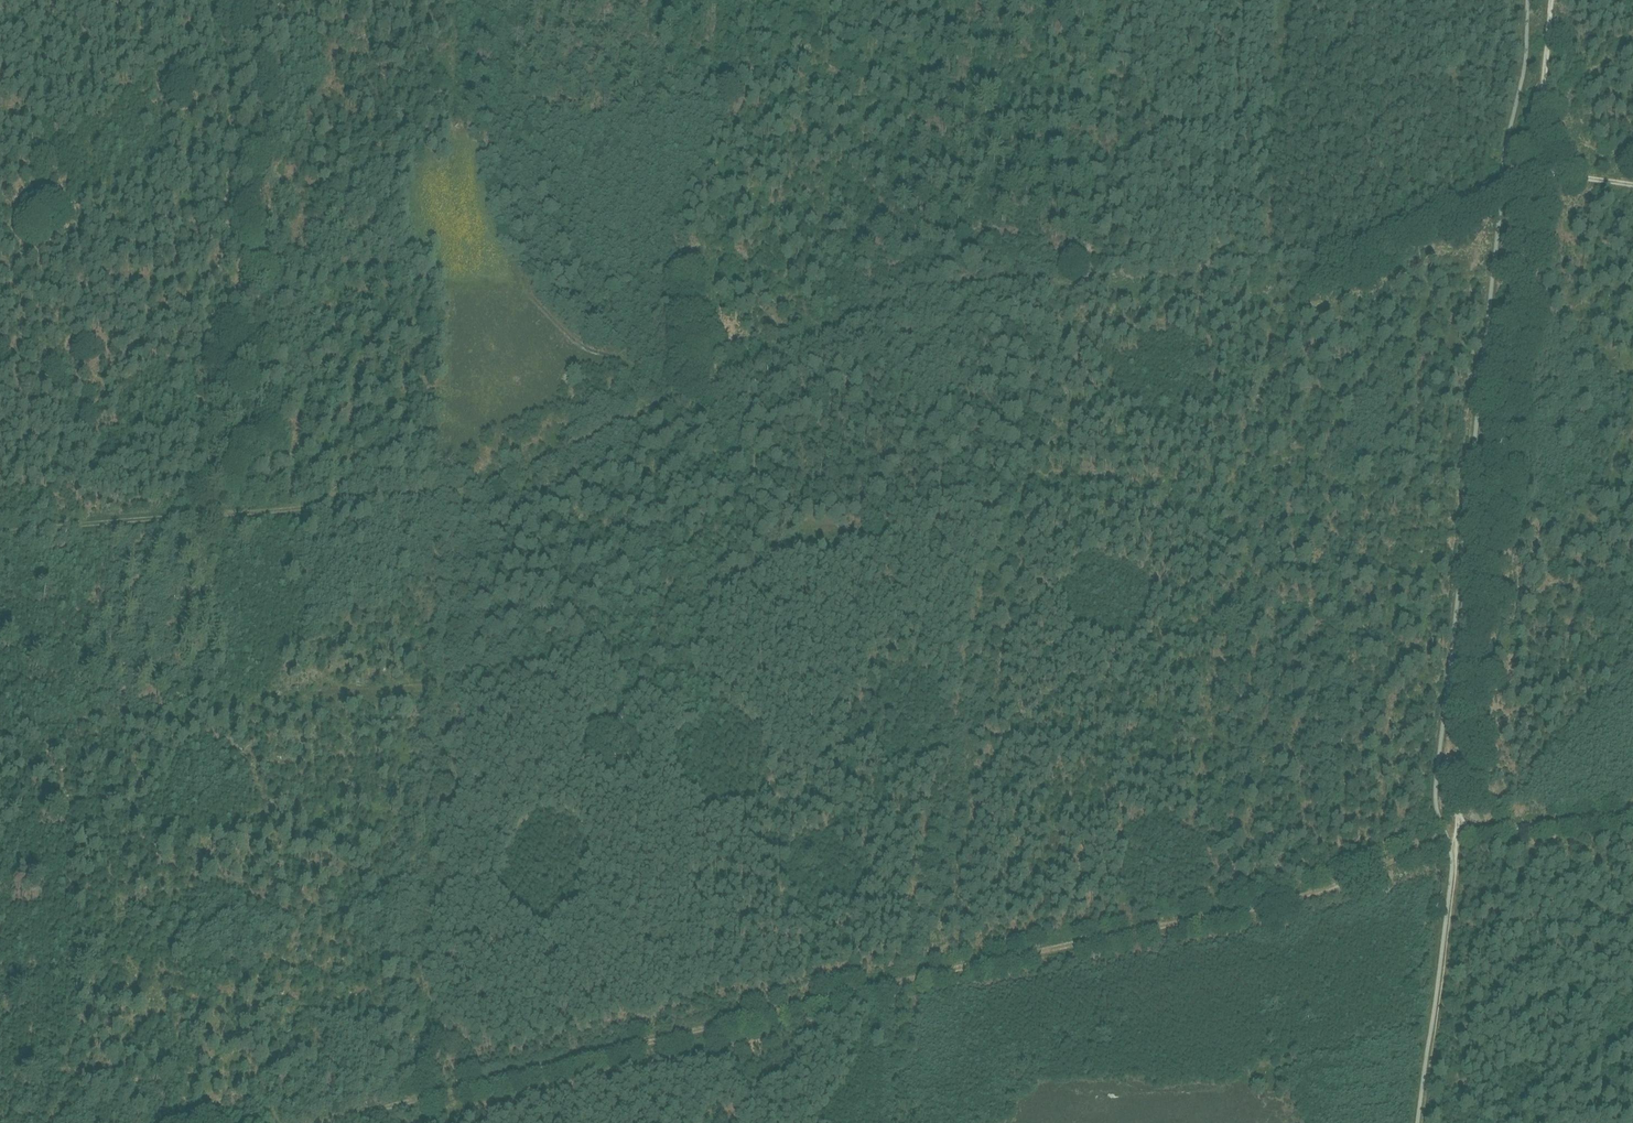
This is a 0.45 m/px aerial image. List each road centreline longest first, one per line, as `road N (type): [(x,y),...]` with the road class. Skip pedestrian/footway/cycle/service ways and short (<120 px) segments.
road 1 (track): [(311,1122),(904,978),(1271,901),(1459,828)]
road 2 (track): [(0,530),(448,492),(641,411),(617,357),(587,351),(504,271)]
road 3 (track): [(1534,166),(1459,828)]
road 4 (track): [(1459,828),(1424,1122)]
road 5 (track): [(1459,828),(1632,813)]
road 6 (track): [(1552,0),(1534,166)]

